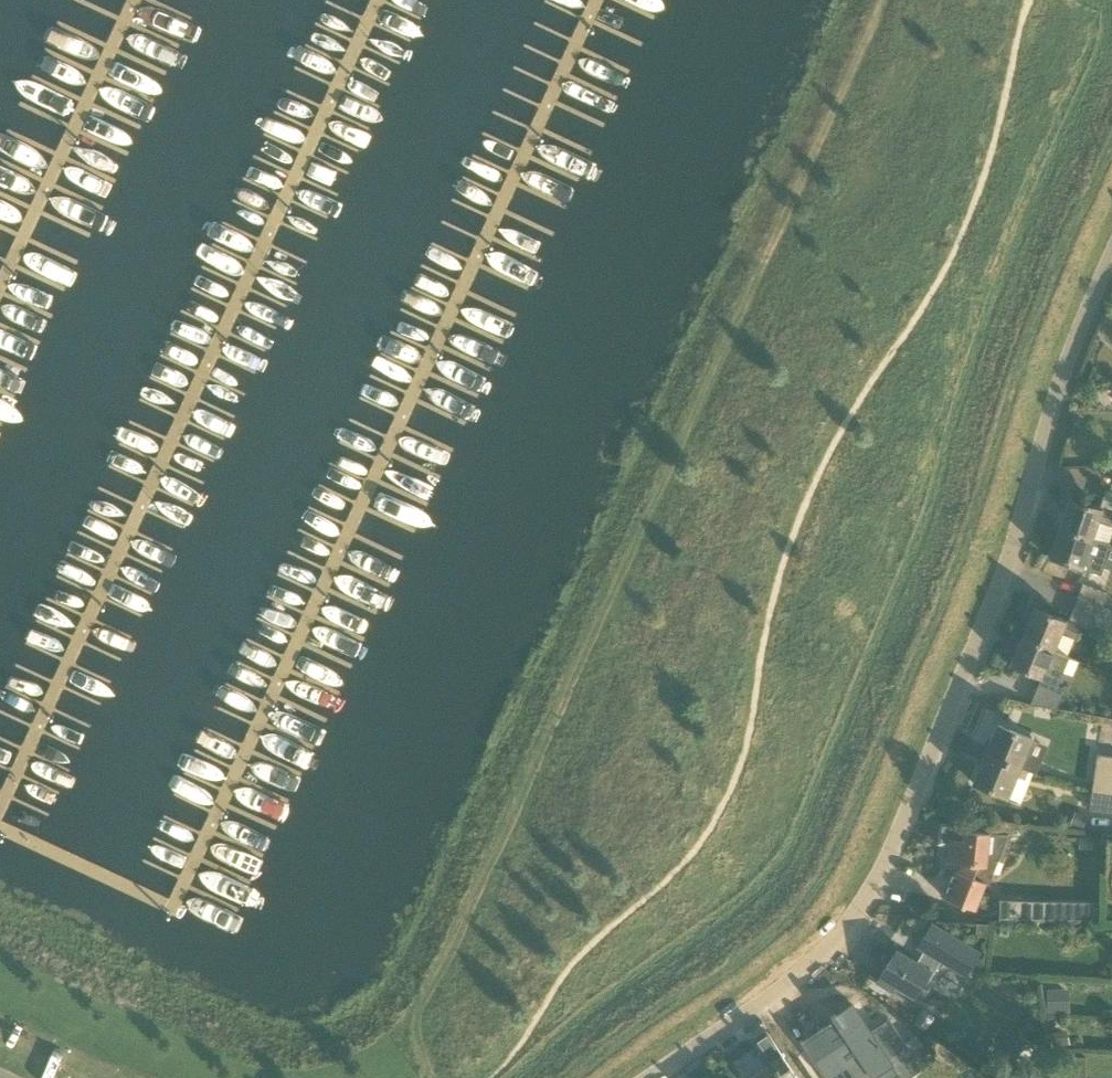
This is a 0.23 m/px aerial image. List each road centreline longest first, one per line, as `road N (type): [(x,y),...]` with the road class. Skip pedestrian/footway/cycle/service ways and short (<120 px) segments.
road 1 (residential): [(649,1077),(803,974),(861,908),(912,809),(997,600),(1076,337),(1111,256)]

